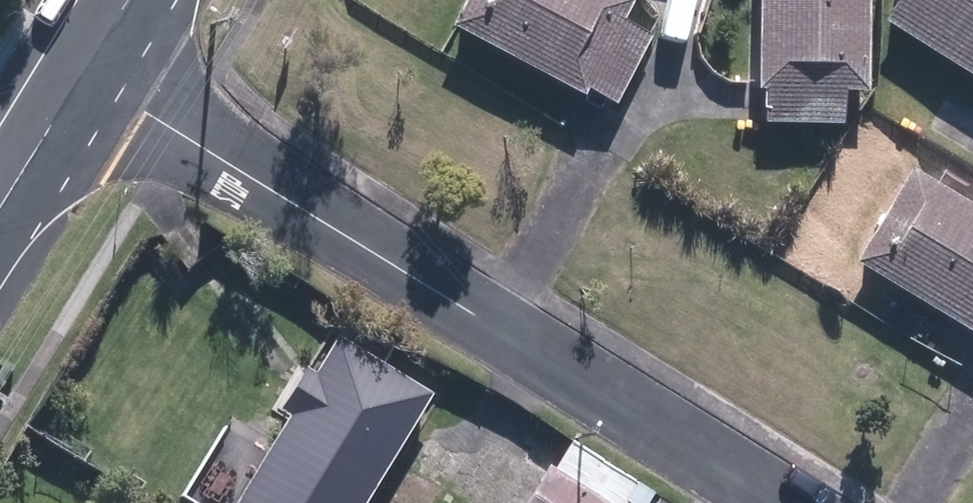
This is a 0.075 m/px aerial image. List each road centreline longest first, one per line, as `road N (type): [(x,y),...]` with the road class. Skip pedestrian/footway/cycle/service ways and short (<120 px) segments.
road 1 (residential): [(779,502),(83,78)]
road 2 (tertiary): [(83,78),(0,210)]

